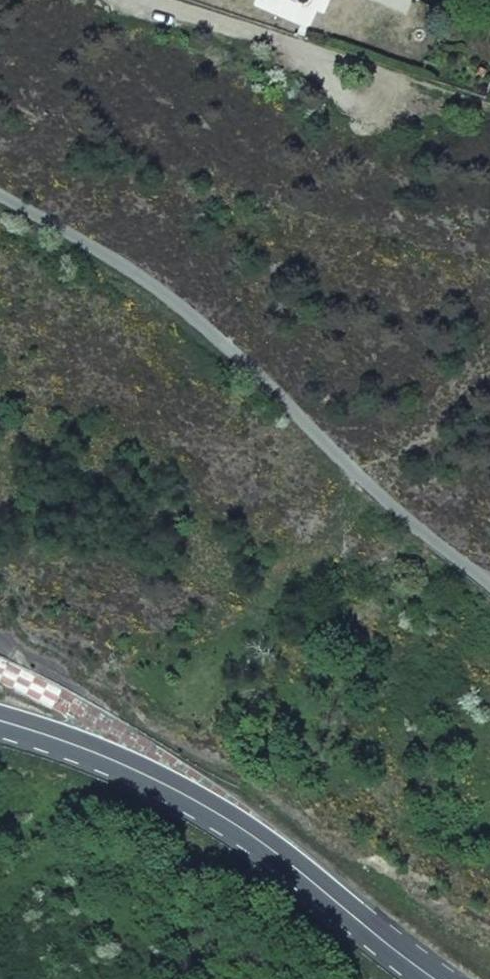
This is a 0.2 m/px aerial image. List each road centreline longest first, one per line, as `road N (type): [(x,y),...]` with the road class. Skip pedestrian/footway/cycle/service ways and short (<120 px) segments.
road 1 (unclassified): [(489,591),(366,489),(153,287),(0,195)]
road 2 (primary): [(0,719),(99,752),(181,792),(271,847),(437,978)]
road 3 (unclassified): [(127,0),(482,105)]

